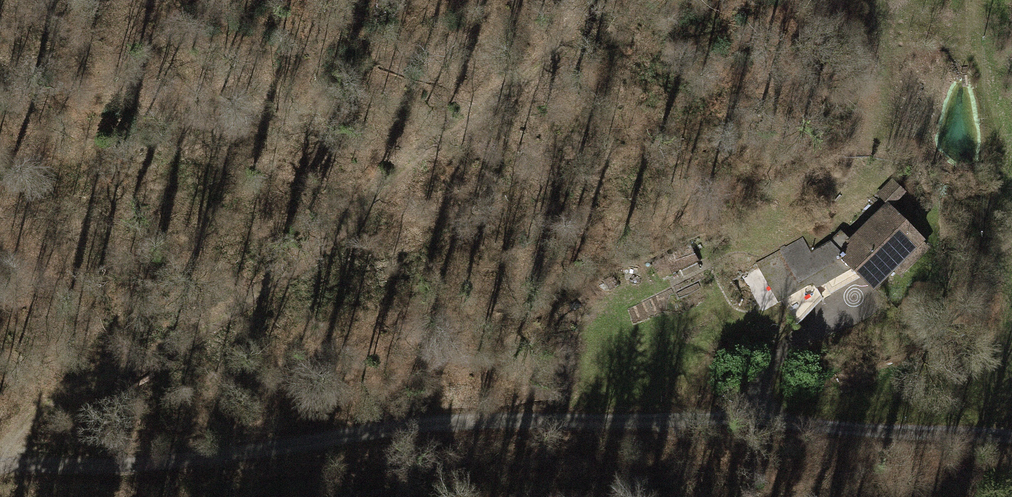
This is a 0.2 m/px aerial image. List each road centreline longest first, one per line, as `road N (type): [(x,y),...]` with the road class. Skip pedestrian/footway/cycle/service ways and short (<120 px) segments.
road 1 (track): [(1011,436),(840,430),(756,416),(460,419),(182,461),(0,465)]
road 2 (track): [(13,462),(25,414),(146,360),(282,277),(450,124),(562,39),(570,14),(565,0)]
road 3 (track): [(756,416),(764,378),(829,312)]

